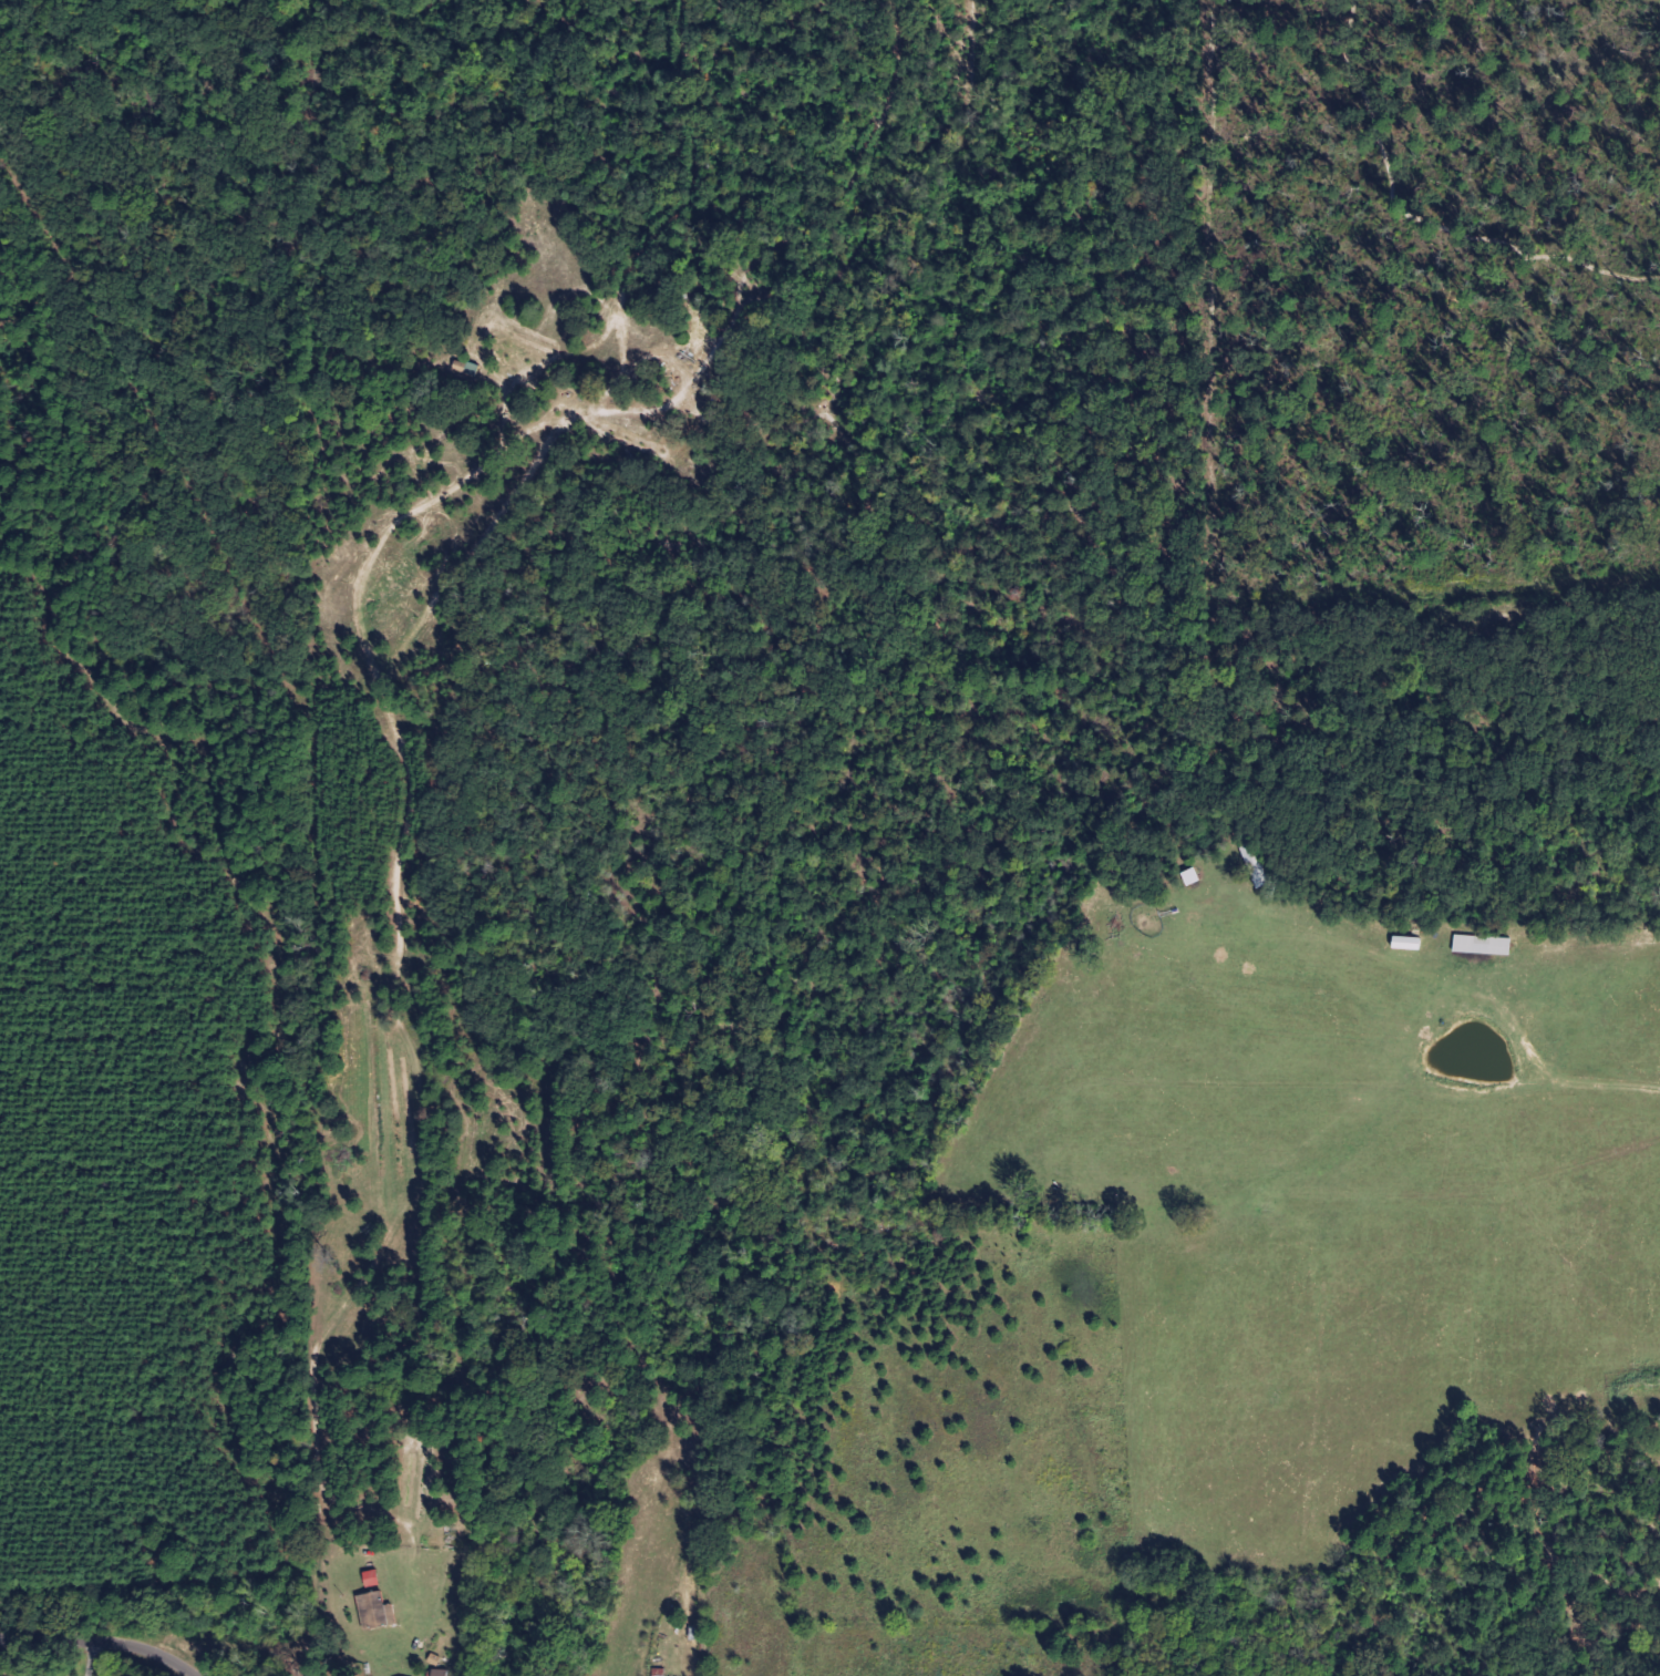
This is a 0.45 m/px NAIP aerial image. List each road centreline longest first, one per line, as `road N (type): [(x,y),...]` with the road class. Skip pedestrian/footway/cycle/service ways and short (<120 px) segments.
road 1 (residential): [(193,1675),(158,1654),(115,1644),(0,1639)]

